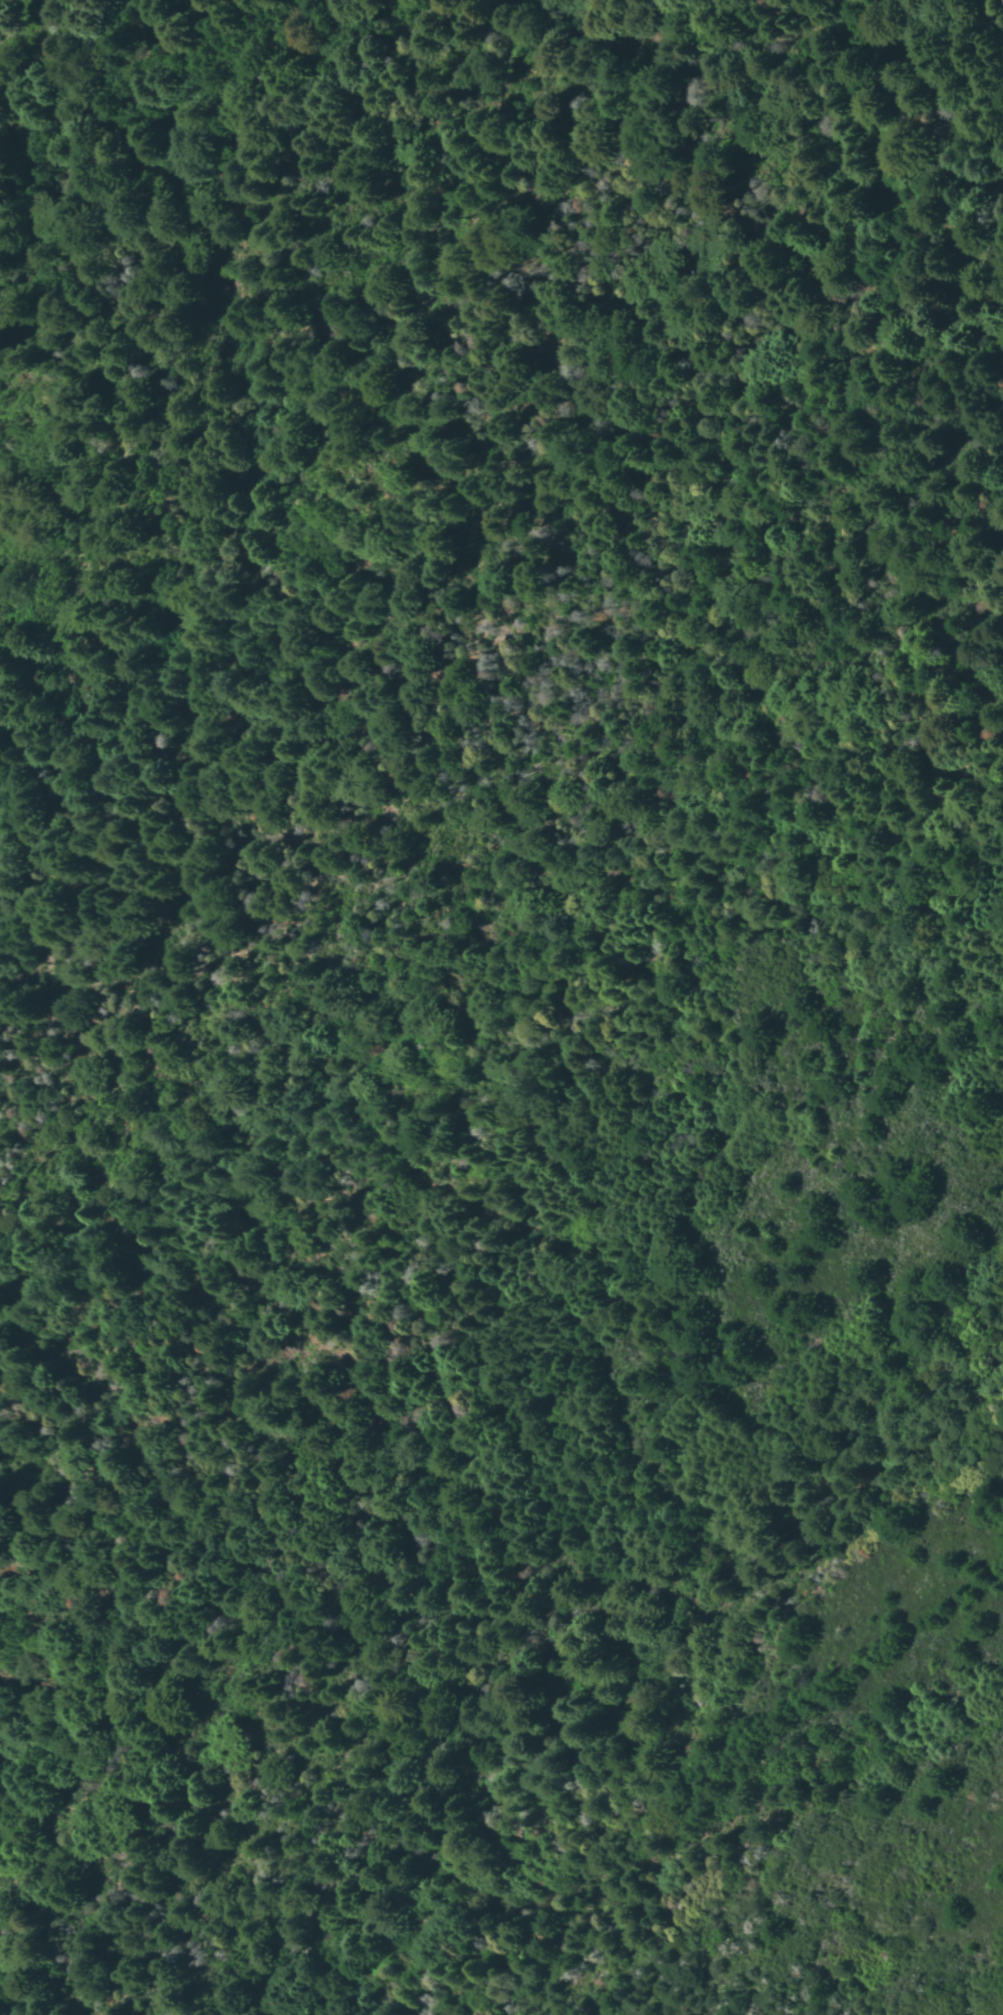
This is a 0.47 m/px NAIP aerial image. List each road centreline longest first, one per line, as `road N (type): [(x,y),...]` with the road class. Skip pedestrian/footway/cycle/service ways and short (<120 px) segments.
road 1 (track): [(839,0),(853,98),(873,146),(1002,326)]

